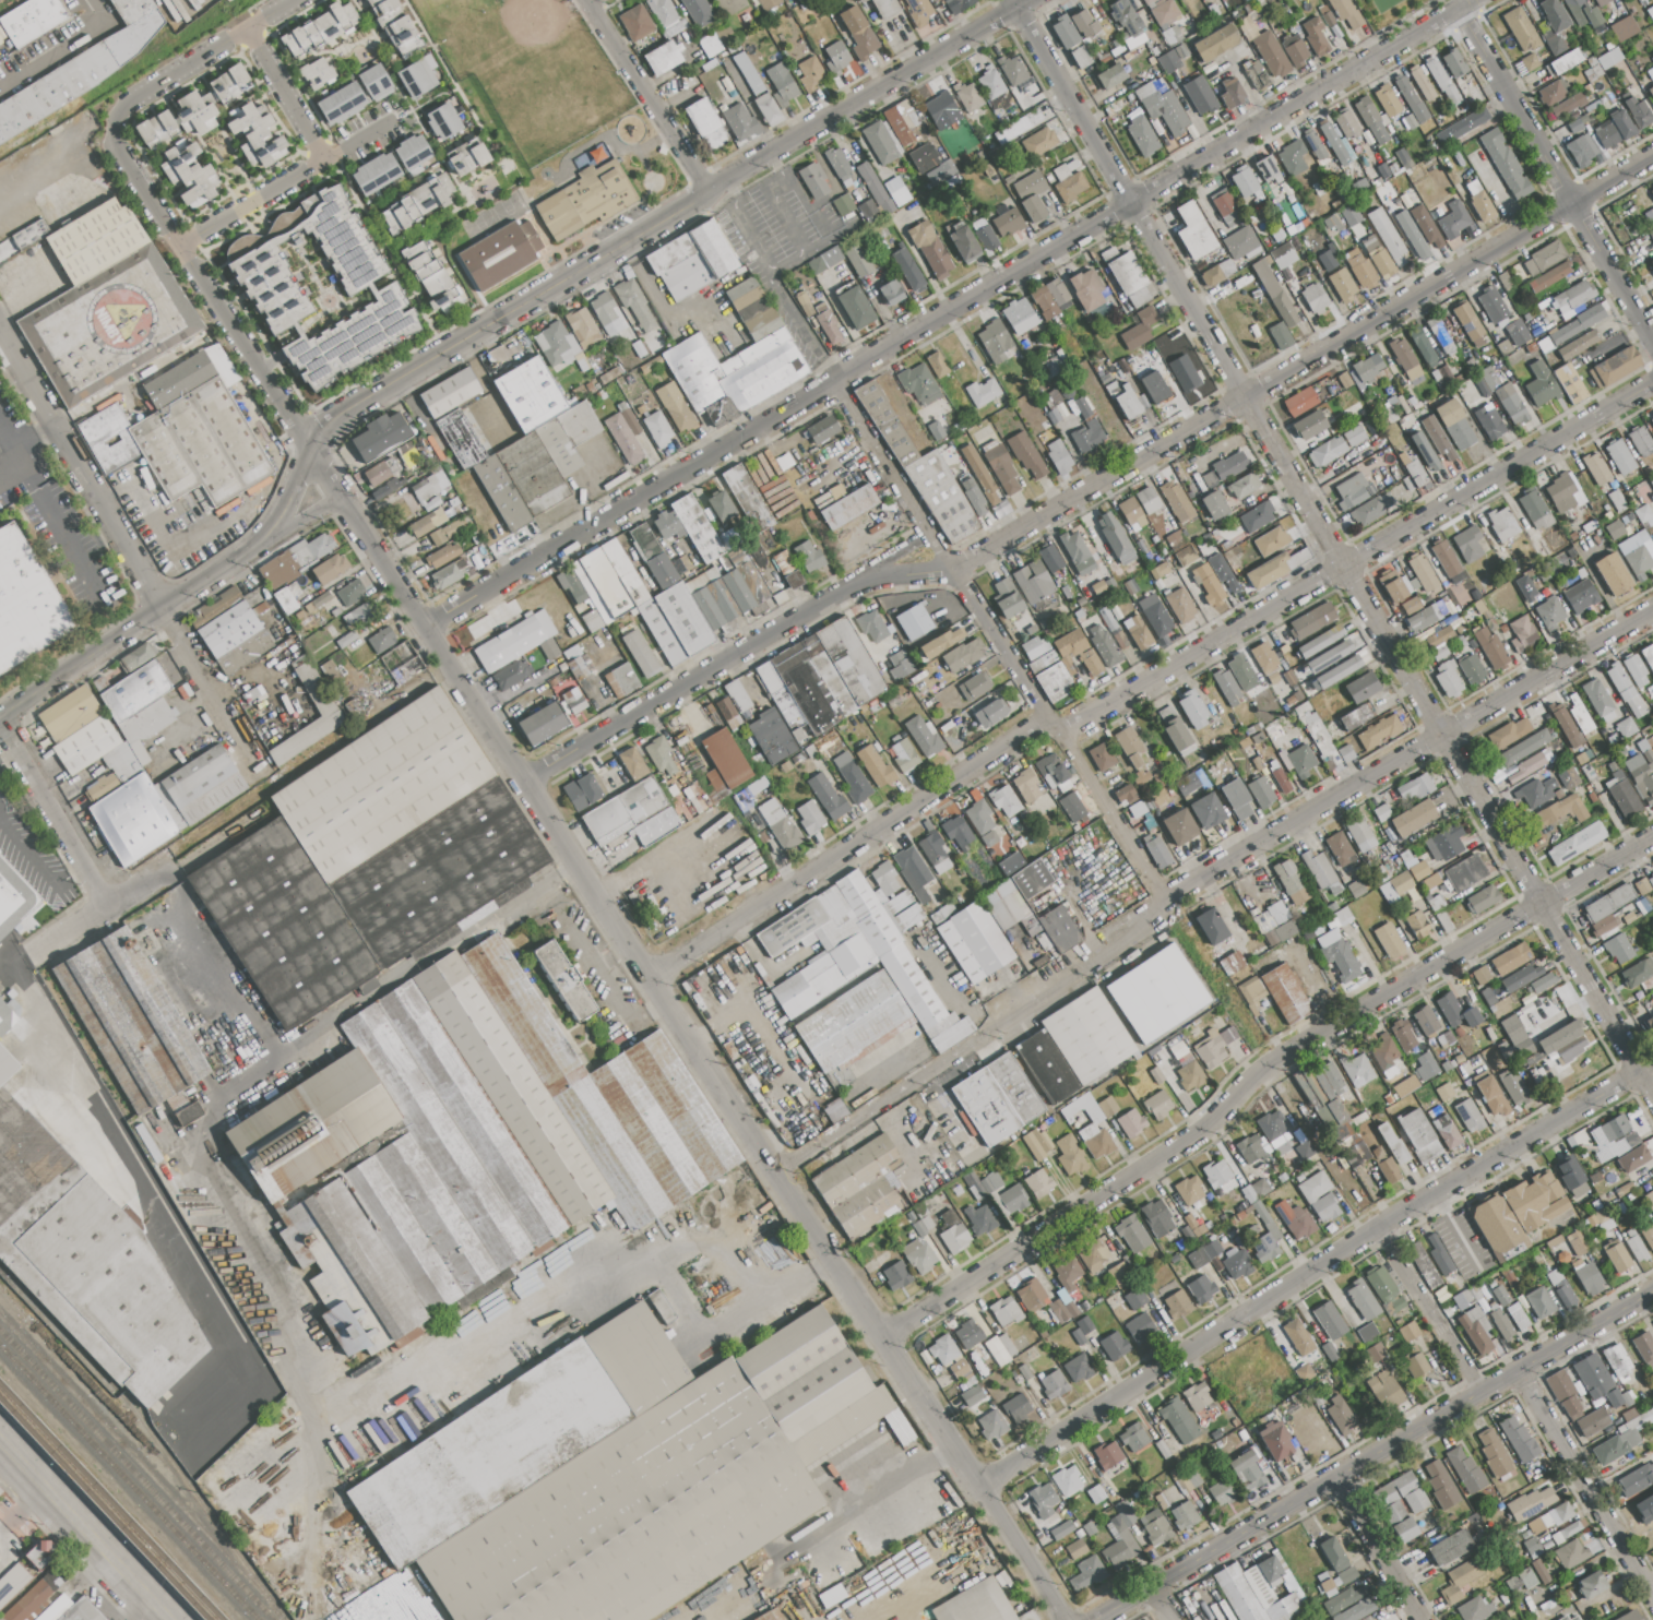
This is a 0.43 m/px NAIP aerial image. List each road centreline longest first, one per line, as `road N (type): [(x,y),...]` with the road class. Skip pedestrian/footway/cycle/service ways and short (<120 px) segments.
road 1 (residential): [(323,472),(1063,1619)]
road 2 (residential): [(423,626),(1479,0)]
road 3 (residential): [(778,1174),(1145,928),(1166,901),(1652,610)]
road 4 (residential): [(1160,250),(1652,1095)]
road 5 (residential): [(883,1337),(1209,1125),(1287,1052),(1652,837)]
road 6 (residential): [(1036,0),(320,429)]
road 7 (residential): [(977,1486),(1378,1229),(1652,1065)]
road 8 (residential): [(522,782),(877,572),(954,570),(1191,432)]
road 9 (residential): [(1062,735),(1652,383)]
road 10 (residential): [(1103,1619),(1652,1294)]
road 11 (residential): [(834,382),(1166,901)]
road 12 (residential): [(647,977),(1049,718)]
road 13 (residential): [(1294,371),(1652,158)]
road 14 (residential): [(297,477),(252,550),(0,719)]
road 15 (residential): [(1461,11),(1652,340)]
road 16 (residential): [(112,126),(111,145),(292,425)]
road 17 (residential): [(0,333),(162,611)]
road 18 (residential): [(1521,1371),(1652,1595)]
road 19 (secondary): [(0,1438),(171,1619)]
road 20 (residential): [(587,0),(709,193)]
road 21 (residential): [(112,126),(126,100),(289,0)]
road 22 (residential): [(2,717),(110,909)]
road 23 (residential): [(162,611),(264,779)]
road 24 (residential): [(1480,1396),(1378,1229)]
road 25 (residential): [(176,247),(322,162)]
road 26 (residential): [(1337,1481),(1421,1619)]
road 27 (residential): [(322,162),(243,28)]
road 28 (residential): [(771,272),(834,382)]

